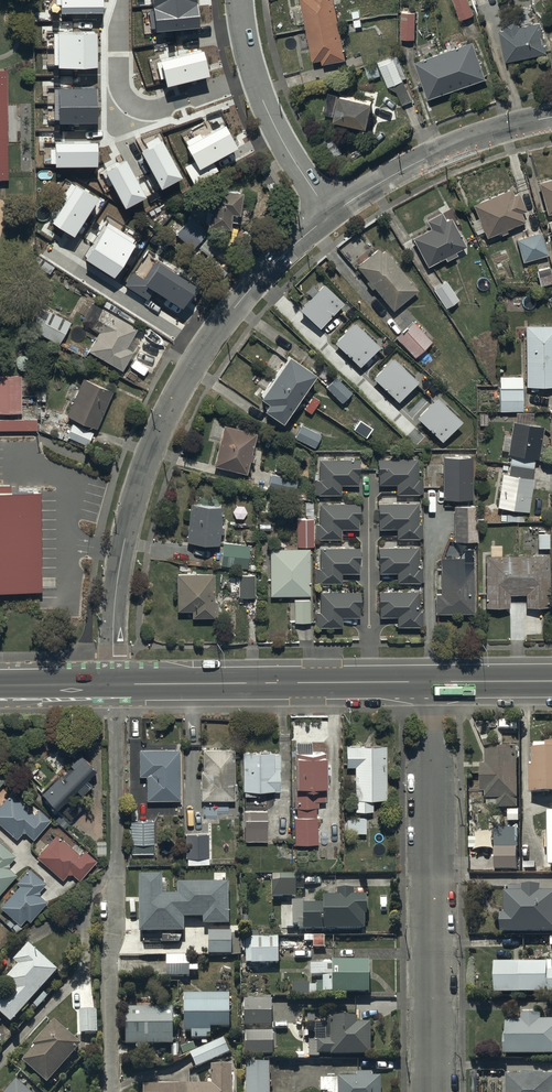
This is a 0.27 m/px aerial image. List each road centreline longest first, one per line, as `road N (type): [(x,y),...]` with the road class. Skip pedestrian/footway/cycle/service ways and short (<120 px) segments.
road 1 (residential): [(116,685),(117,571),(144,470),(176,396),(218,330),(332,212)]
road 2 (residential): [(434,1091),(433,682)]
road 3 (residential): [(111,1091),(116,685)]
road 4 (secondary): [(433,682),(116,685)]
road 5 (residential): [(332,212),(446,148),(551,118)]
road 6 (residential): [(122,0),(127,99),(166,106),(256,74)]
road 7 (residential): [(256,74),(273,122),(332,212)]

